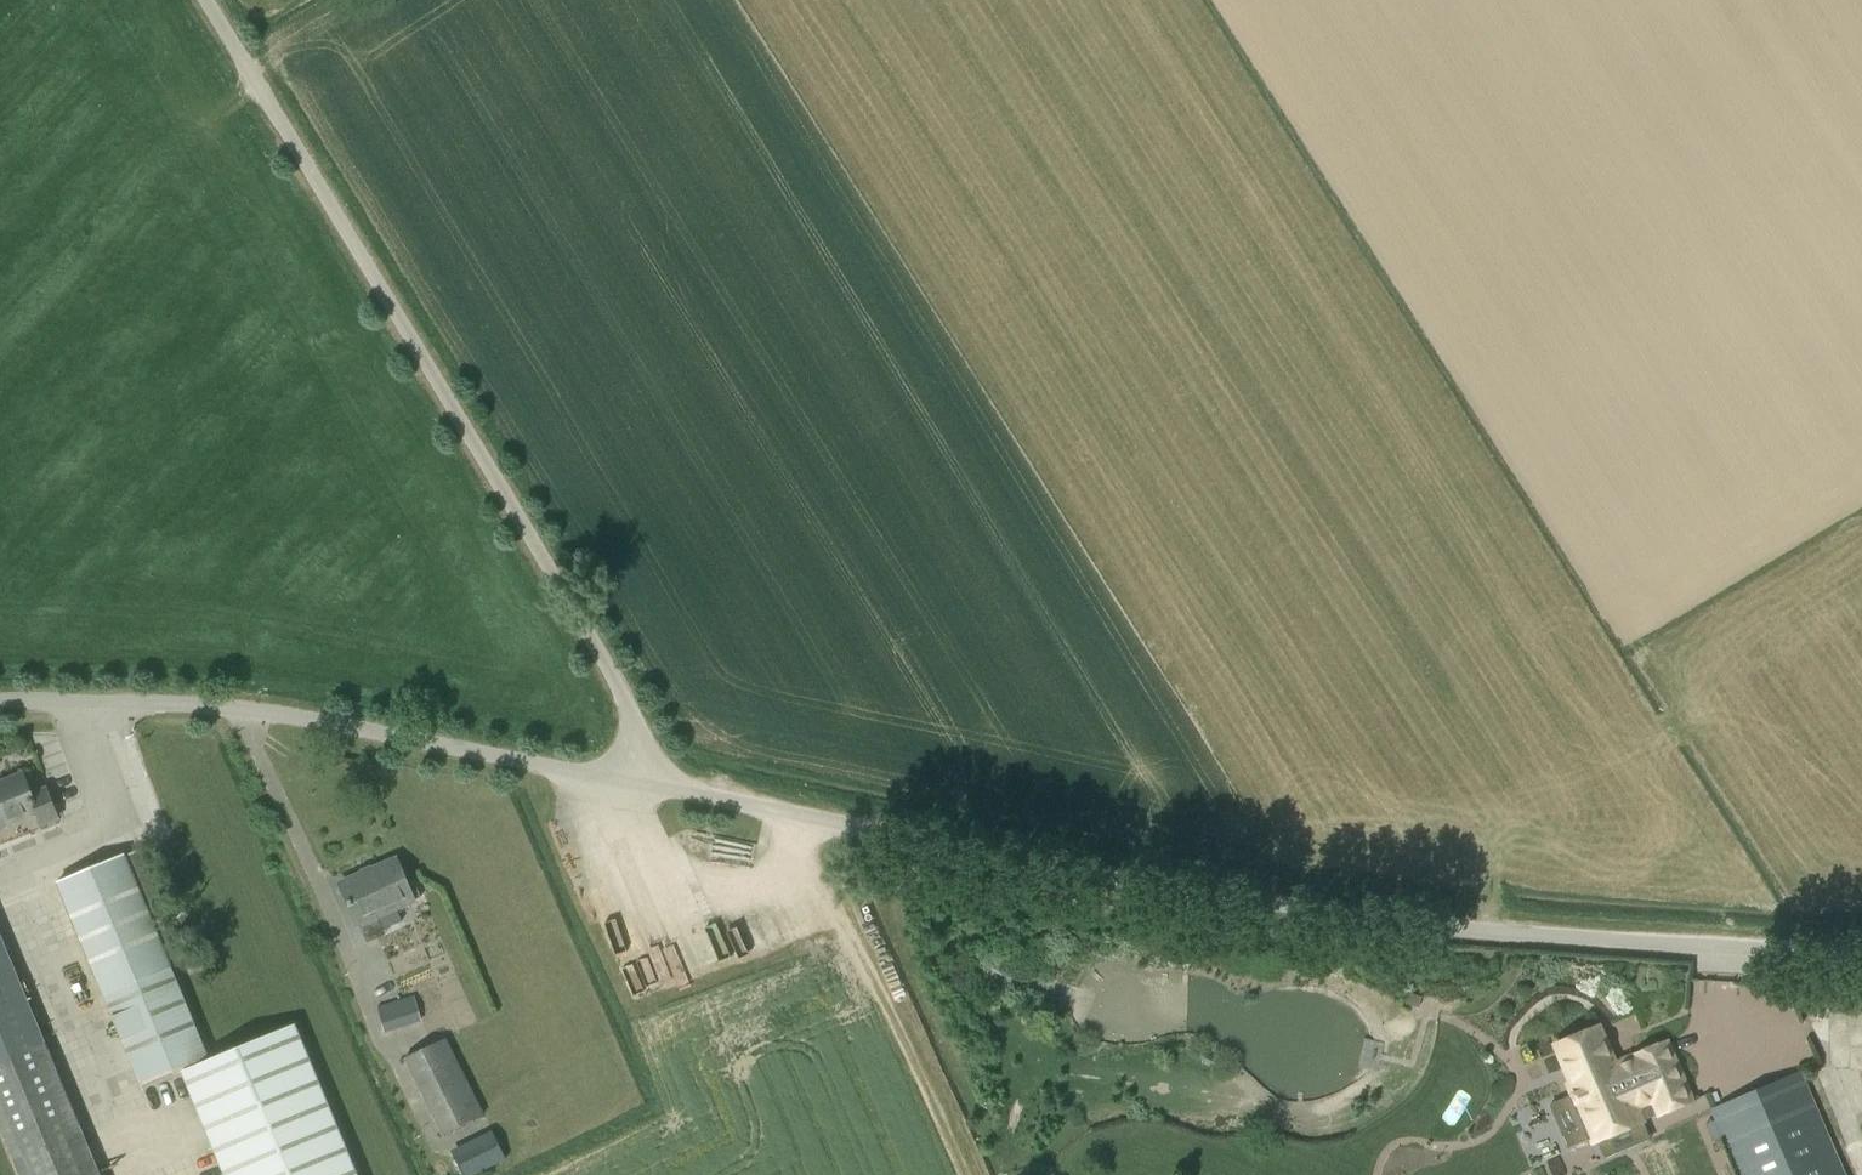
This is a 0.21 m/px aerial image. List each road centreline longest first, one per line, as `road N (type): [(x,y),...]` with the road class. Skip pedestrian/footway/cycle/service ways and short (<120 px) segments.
road 1 (unclassified): [(1861,960),(1406,925),(677,788)]
road 2 (unclassified): [(677,788),(205,0)]
road 3 (unclassified): [(677,788),(296,708),(0,701)]

